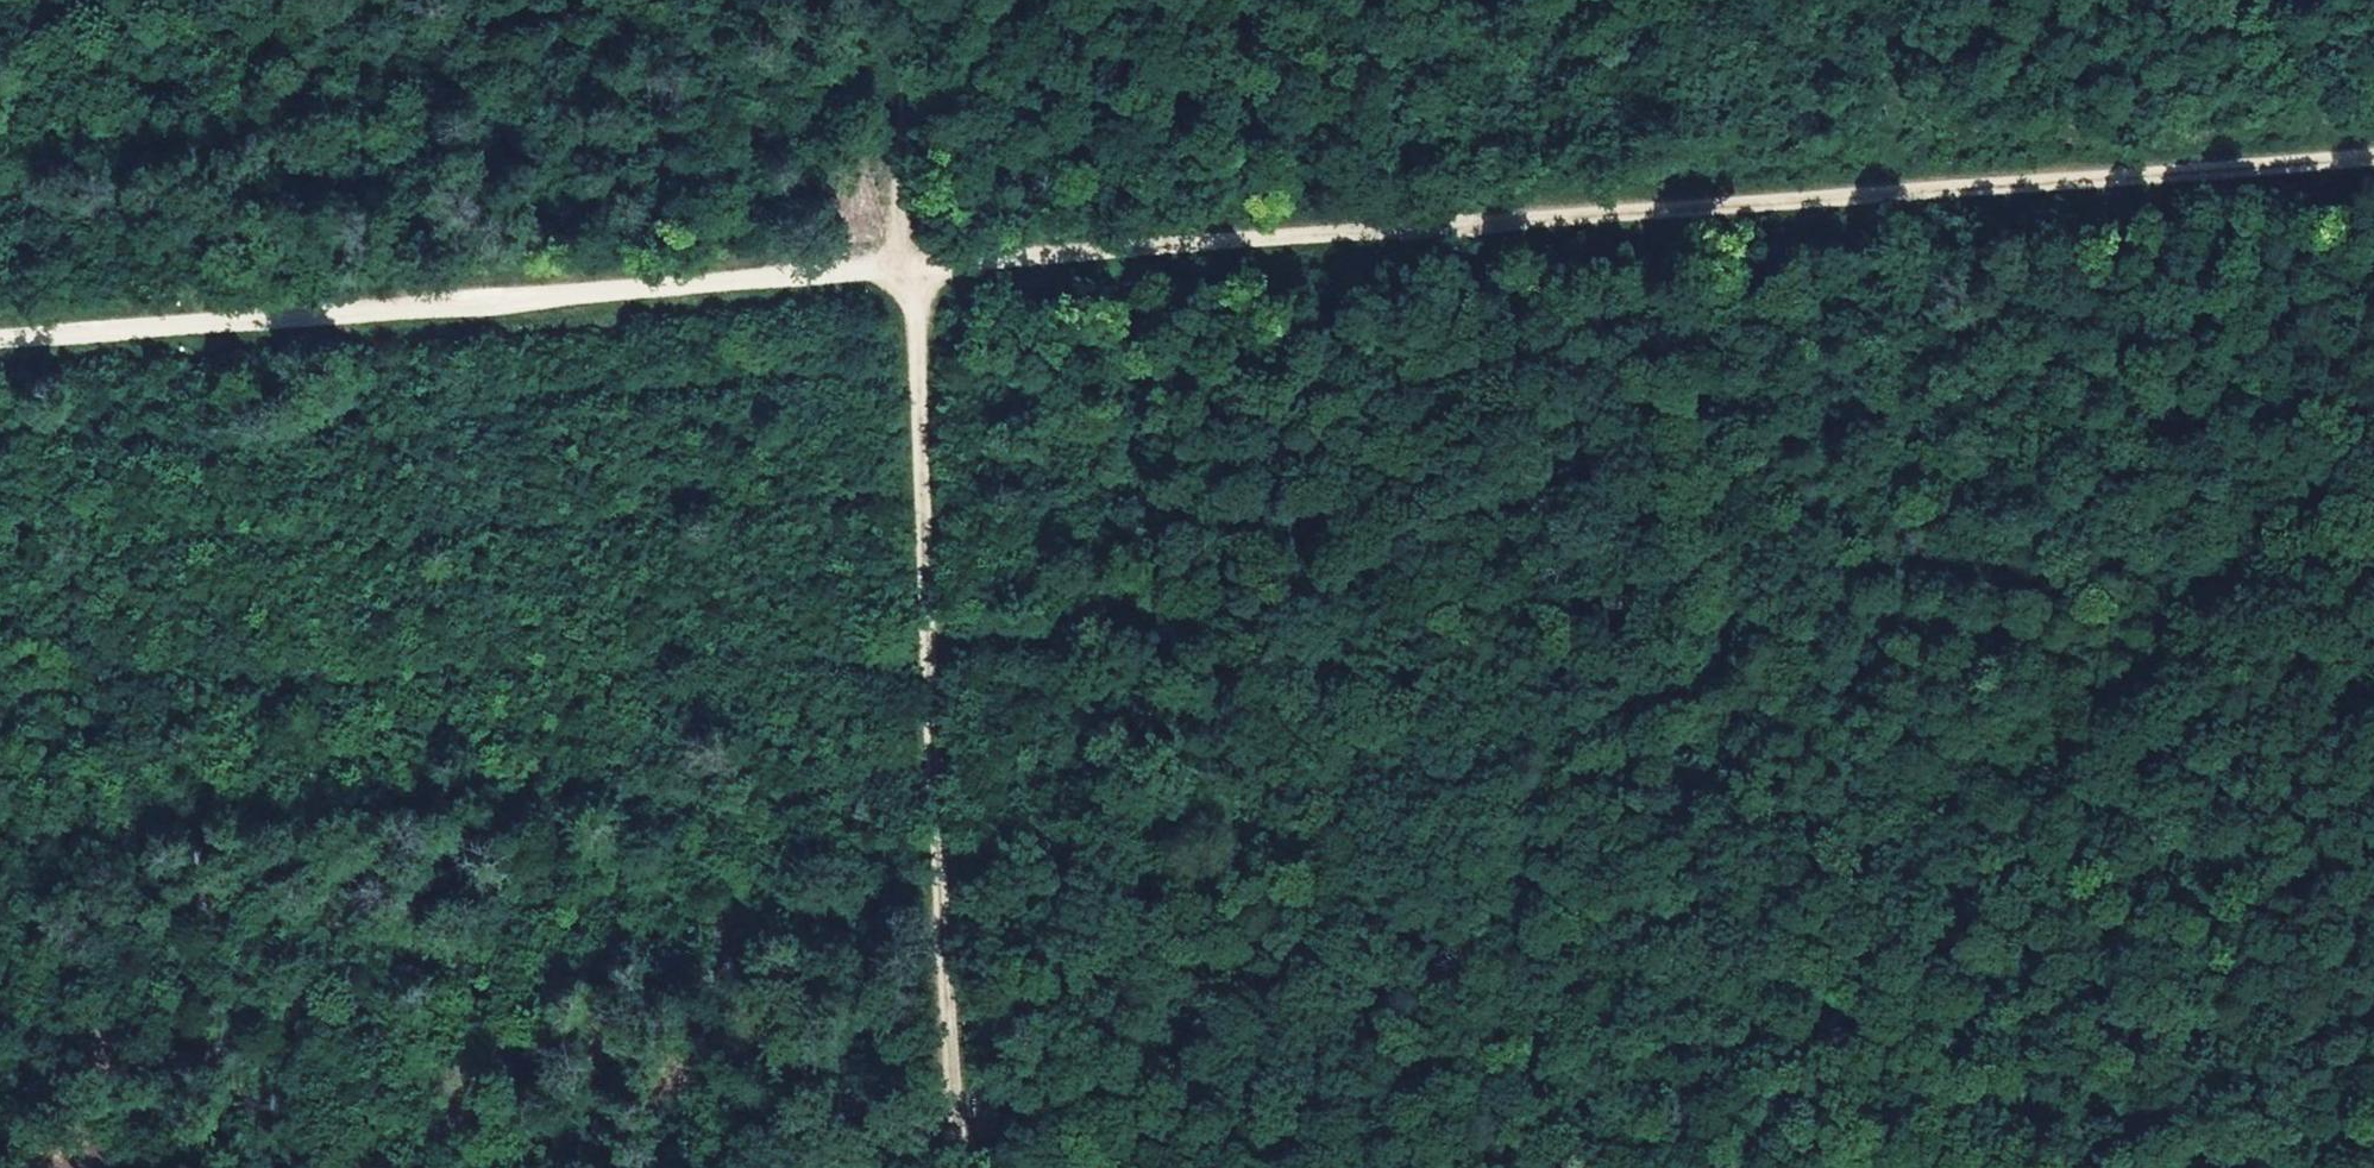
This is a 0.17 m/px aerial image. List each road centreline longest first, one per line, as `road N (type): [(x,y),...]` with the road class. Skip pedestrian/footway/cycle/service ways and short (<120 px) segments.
road 1 (track): [(912,266),(2373,159)]
road 2 (track): [(1808,199),(1878,1114),(1855,1167)]
road 3 (track): [(0,334),(912,266)]
road 4 (track): [(912,266),(938,1077),(954,1167)]
road 5 (track): [(892,0),(912,266)]

